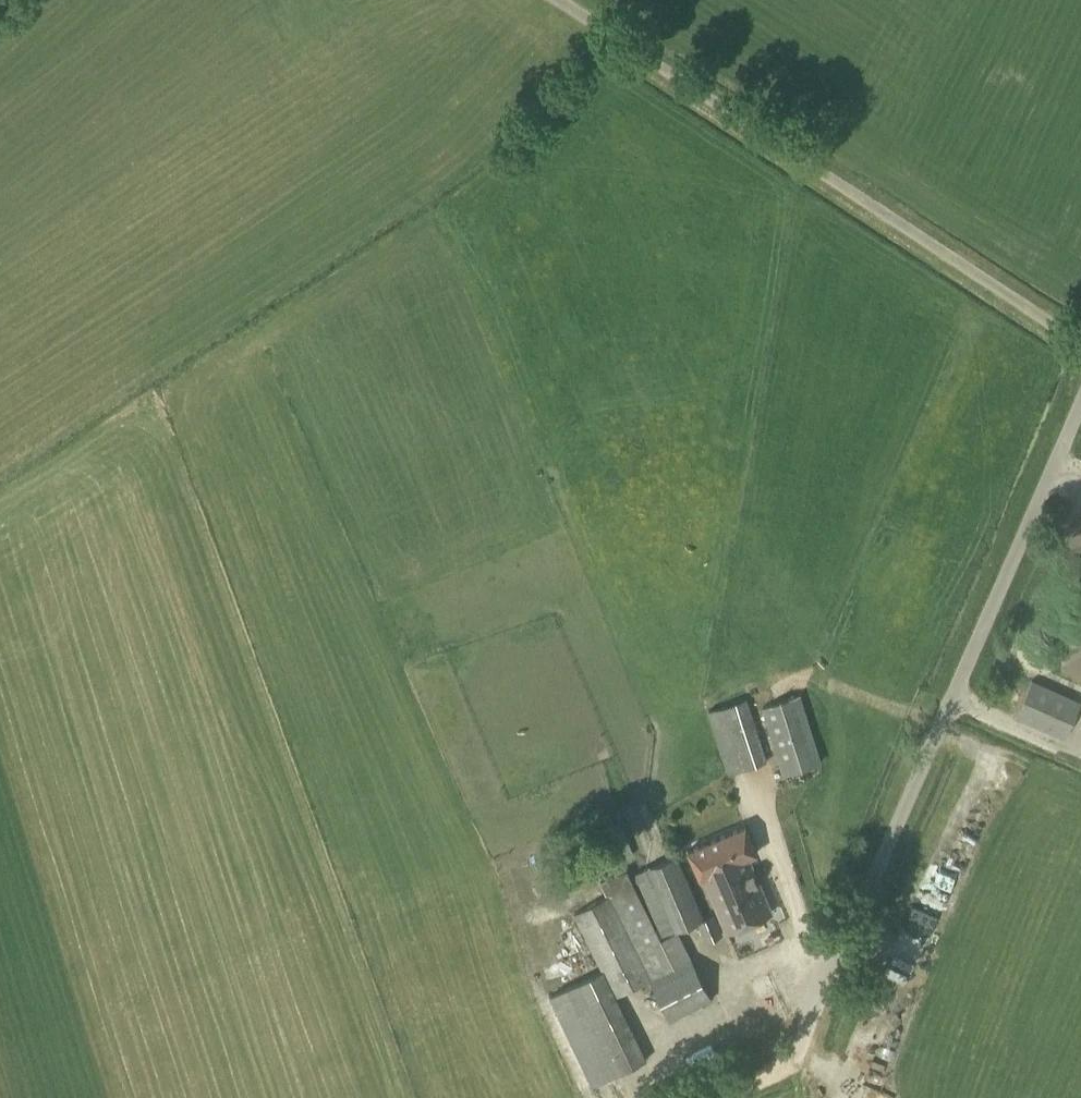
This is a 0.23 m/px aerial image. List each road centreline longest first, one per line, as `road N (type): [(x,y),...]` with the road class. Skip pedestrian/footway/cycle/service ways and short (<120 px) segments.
road 1 (unclassified): [(796,1052),(1080,390)]

